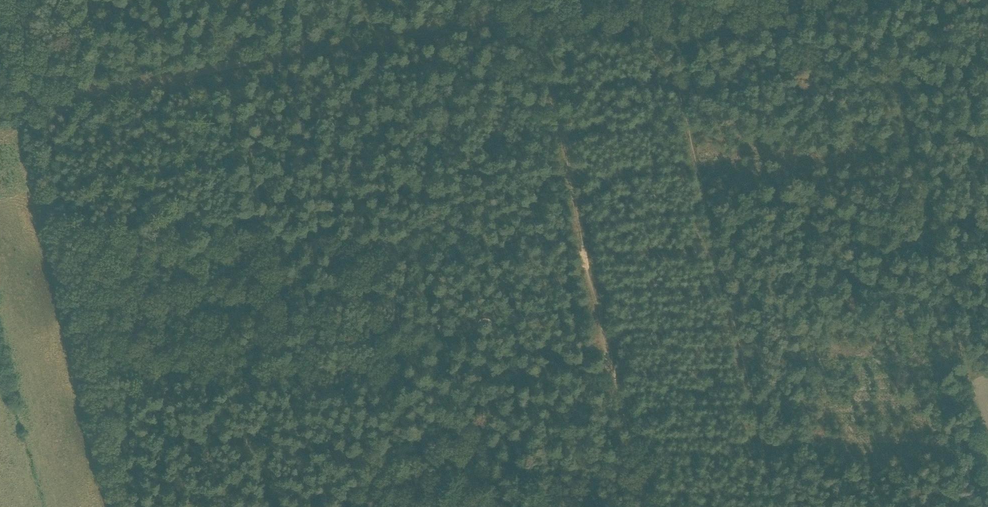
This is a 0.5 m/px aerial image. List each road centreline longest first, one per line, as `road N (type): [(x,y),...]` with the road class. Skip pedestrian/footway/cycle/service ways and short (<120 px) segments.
road 1 (track): [(35,105),(529,16)]
road 2 (track): [(529,16),(653,1)]

